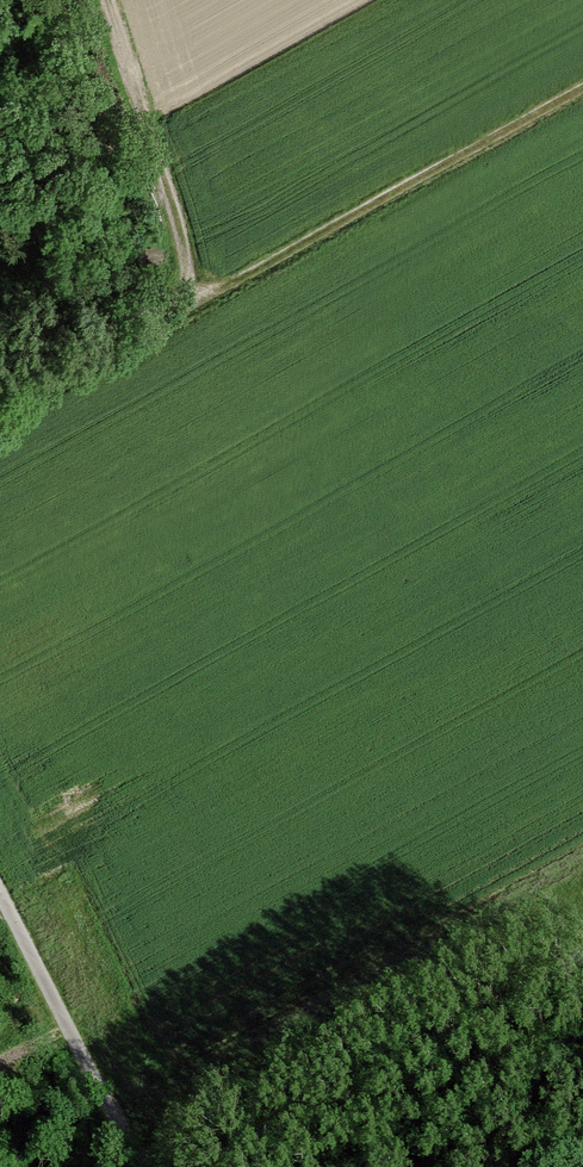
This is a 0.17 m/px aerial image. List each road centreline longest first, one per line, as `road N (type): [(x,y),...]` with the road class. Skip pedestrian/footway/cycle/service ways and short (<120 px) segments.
road 1 (track): [(0,420),(168,324),(182,302),(186,274),(104,0)]
road 2 (track): [(182,302),(582,91)]
road 3 (track): [(214,1166),(582,966)]
road 4 (track): [(130,1166),(128,1136),(0,902)]

